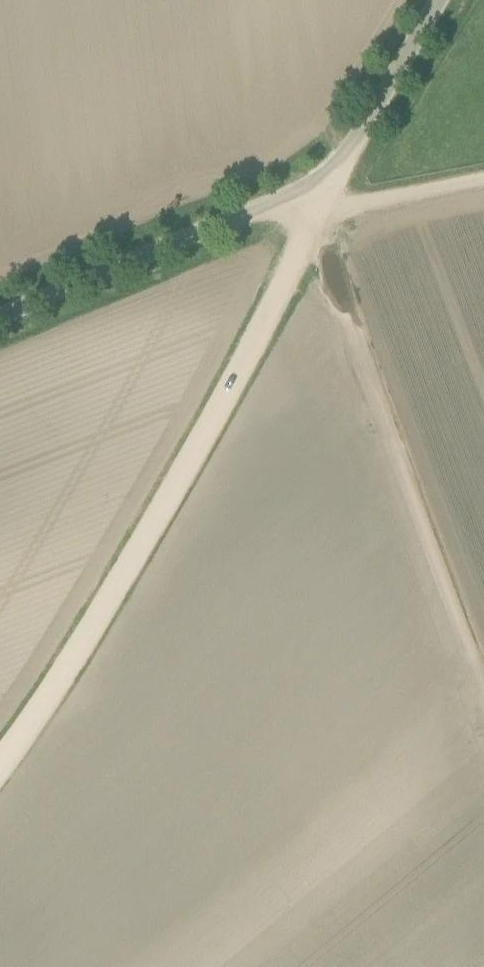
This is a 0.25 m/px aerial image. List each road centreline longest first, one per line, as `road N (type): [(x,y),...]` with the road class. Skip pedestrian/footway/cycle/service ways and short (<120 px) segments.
road 1 (track): [(0,754),(200,443),(322,213),(308,186)]
road 2 (unclassified): [(0,321),(308,186),(358,139),(441,0)]
road 3 (track): [(483,687),(322,213)]
road 4 (track): [(483,182),(322,213)]

